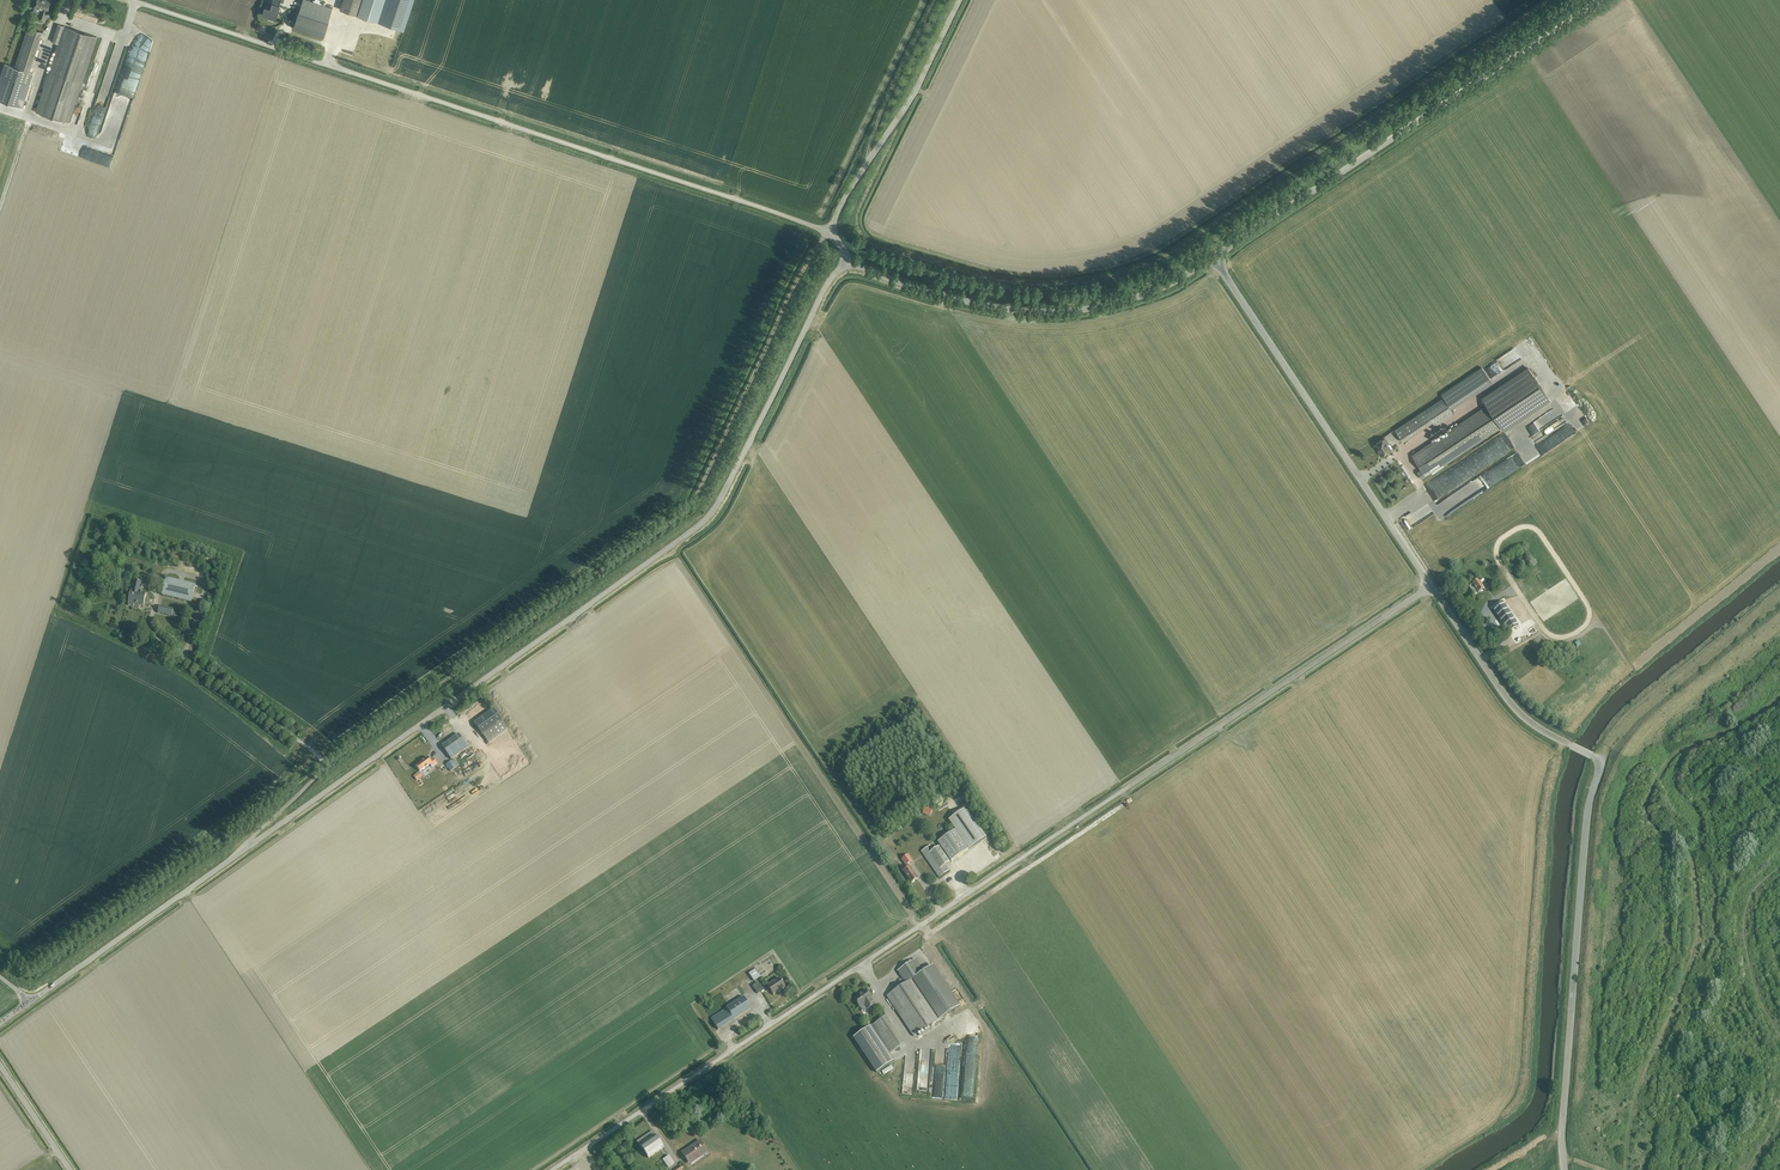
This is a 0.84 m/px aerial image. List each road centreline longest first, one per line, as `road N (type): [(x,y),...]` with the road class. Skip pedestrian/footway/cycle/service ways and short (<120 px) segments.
road 1 (unclassified): [(545,1169),(1429,589)]
road 2 (unclassified): [(847,259),(710,516),(245,846)]
road 3 (unclassified): [(826,230),(131,0)]
road 4 (unclassified): [(1564,1169),(1586,835),(1598,761),(1516,710),(1429,589)]
road 5 (unclassified): [(1214,260),(1601,0)]
road 6 (unclassified): [(1429,589),(1214,260)]
road 7 (unclassified): [(847,259),(944,298),(1021,313),(1127,301),(1214,260)]
road 8 (unclassified): [(245,846),(325,764),(159,638),(151,622)]
road 9 (unclassified): [(826,230),(928,70),(961,0)]
road 10 (unclassified): [(245,846),(30,1002)]
road 11 (track): [(931,0),(879,109),(864,165)]
road 12 (unclassified): [(70,1169),(0,1065)]

